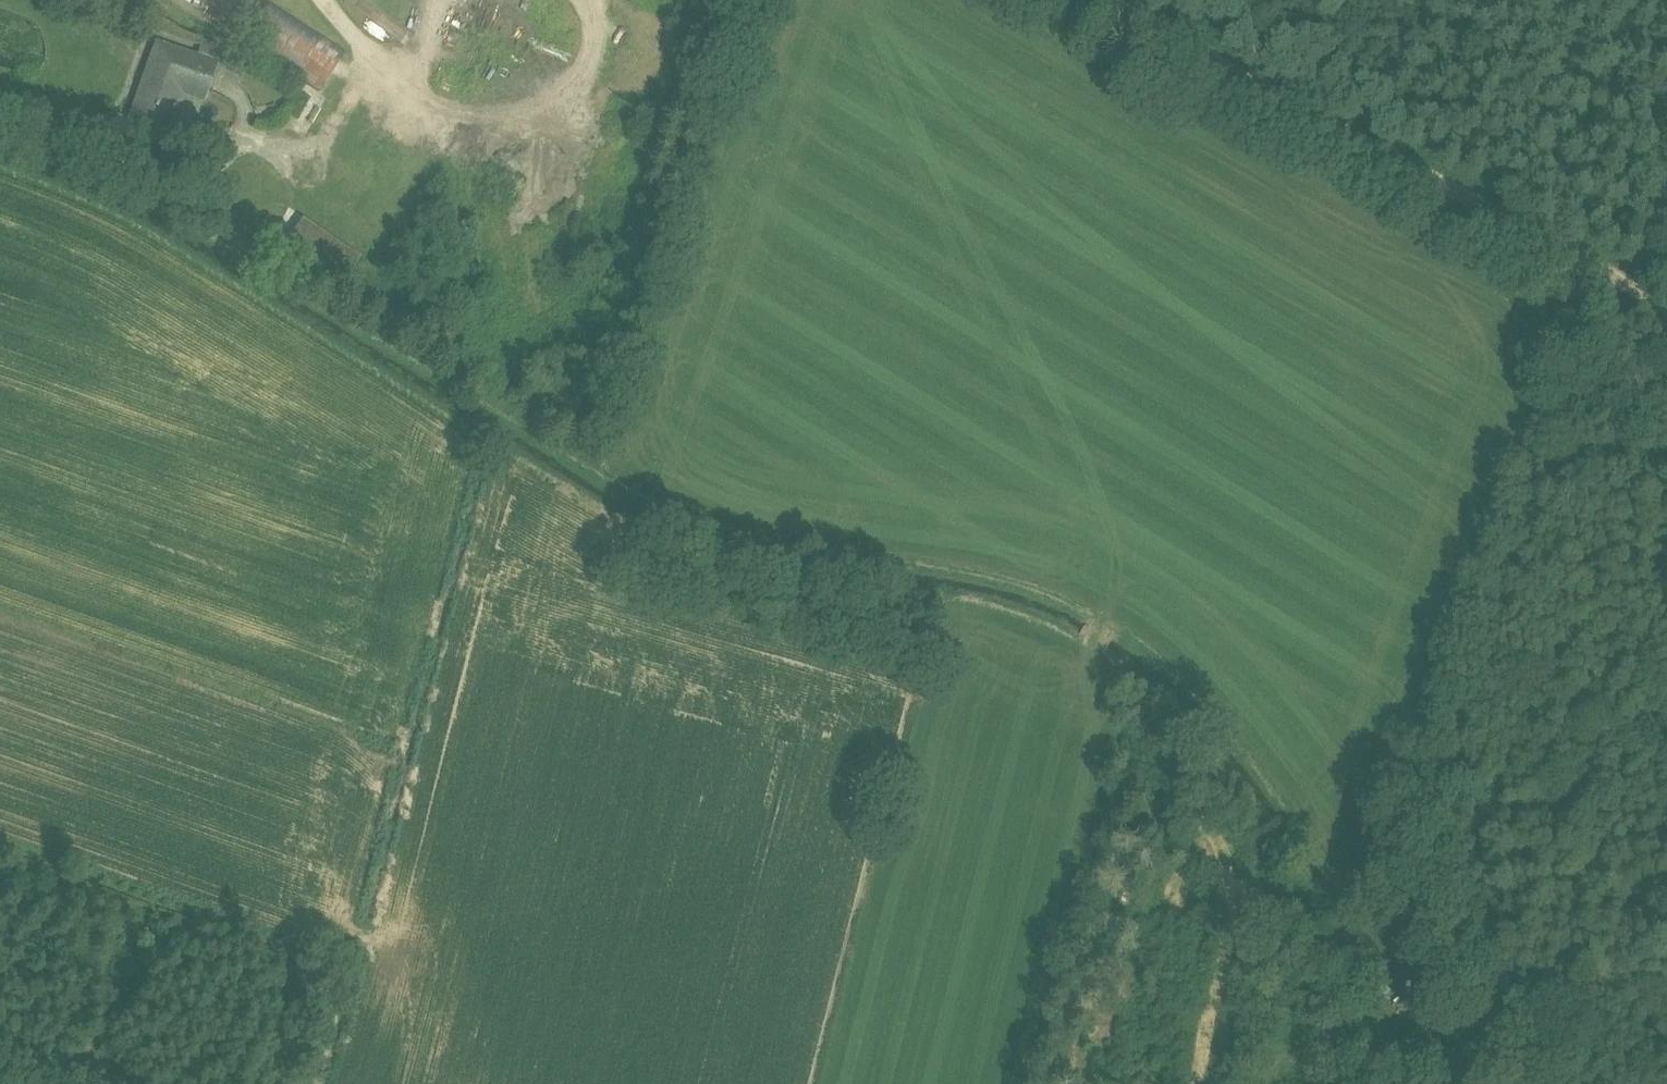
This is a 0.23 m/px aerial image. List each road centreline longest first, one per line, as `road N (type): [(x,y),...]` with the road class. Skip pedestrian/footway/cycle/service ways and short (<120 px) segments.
road 1 (track): [(1112,0),(1666,300)]

